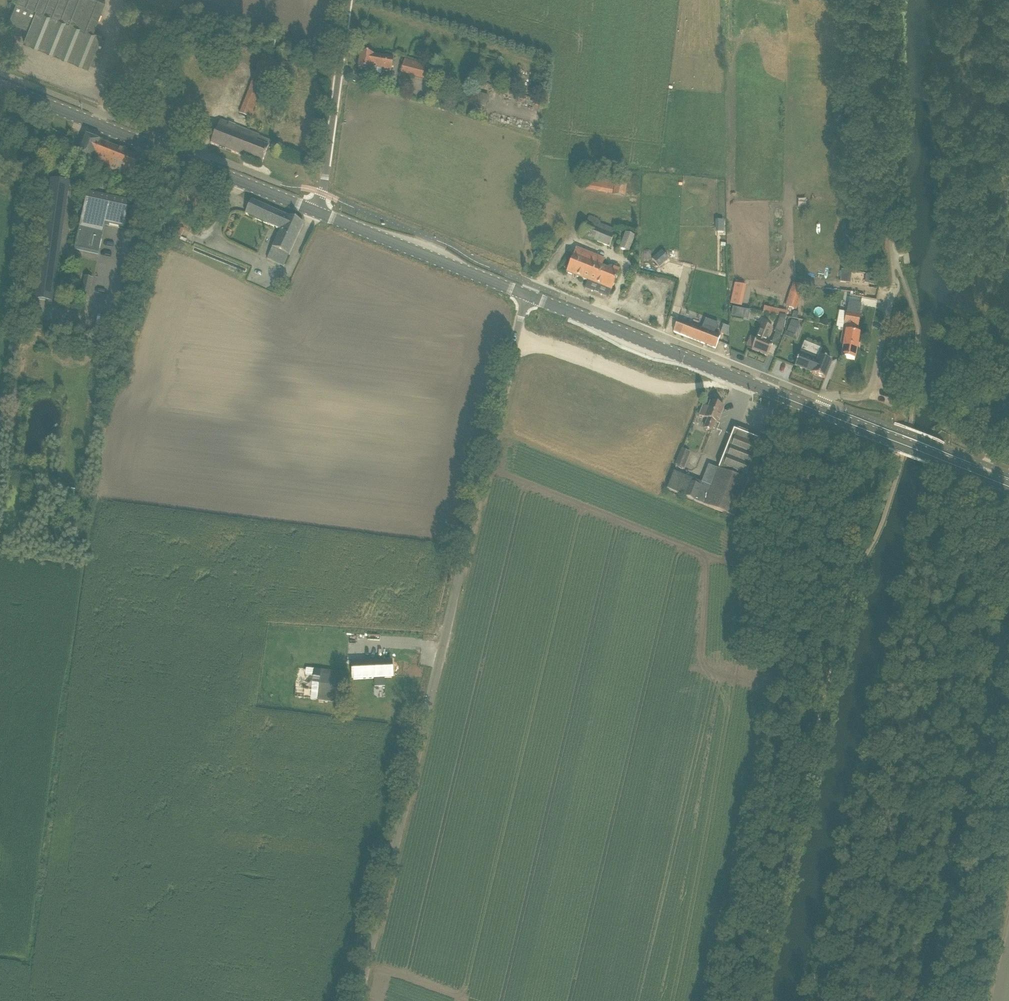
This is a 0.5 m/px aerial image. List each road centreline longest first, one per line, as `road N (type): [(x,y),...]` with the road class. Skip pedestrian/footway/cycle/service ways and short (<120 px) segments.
road 1 (unclassified): [(358,1000),(527,296)]
road 2 (secondary): [(318,211),(0,87)]
road 3 (secondary): [(821,412),(527,296)]
road 4 (secondary): [(527,296),(318,211)]
road 5 (unclassified): [(318,211),(351,0)]
road 6 (secondary): [(1008,487),(821,412)]
road 7 (track): [(982,302),(975,474)]
road 8 (unclassified): [(821,412),(831,396),(869,393),(894,291)]

